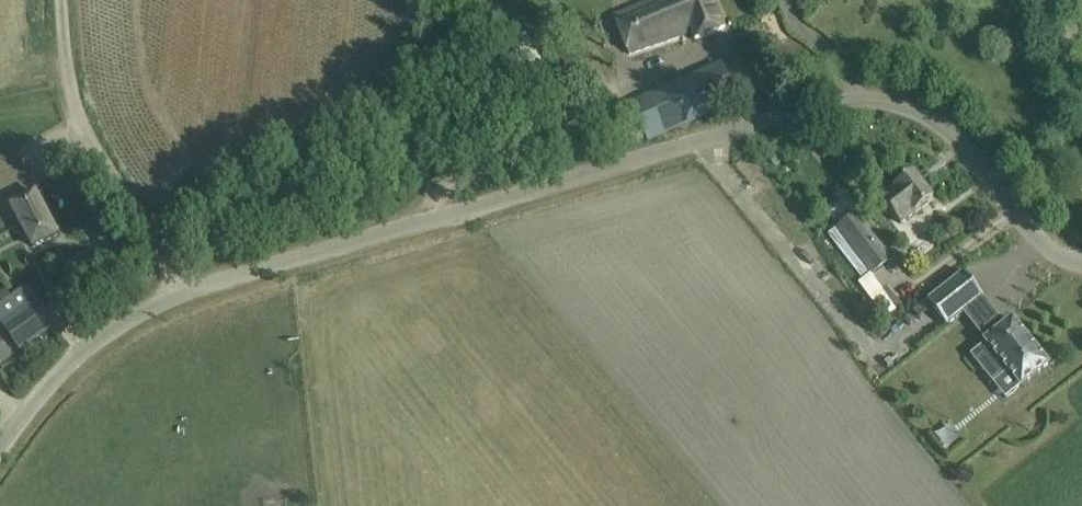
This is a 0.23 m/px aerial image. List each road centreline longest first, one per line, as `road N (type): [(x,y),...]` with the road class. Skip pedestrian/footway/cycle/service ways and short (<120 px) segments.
road 1 (unclassified): [(0,452),(81,351),(190,291),(850,98),(897,102),(930,117),(1044,246),(1081,263)]
road 2 (track): [(190,291),(99,172),(79,121),(63,0)]

